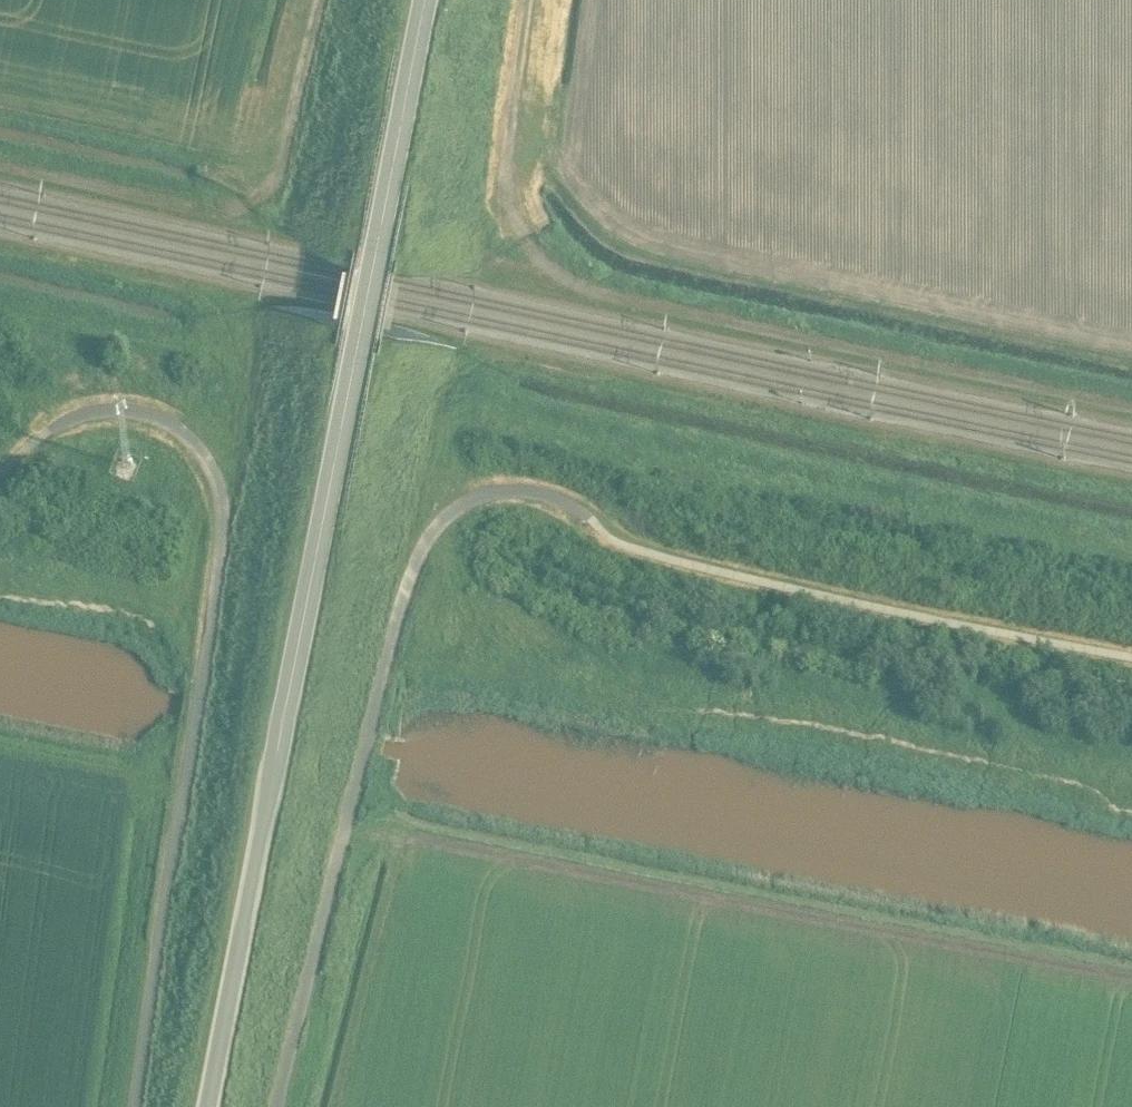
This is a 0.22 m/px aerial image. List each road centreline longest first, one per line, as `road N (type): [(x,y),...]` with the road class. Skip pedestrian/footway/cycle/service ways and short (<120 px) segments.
road 1 (unclassified): [(206,1106),(423,0)]
road 2 (track): [(1131,406),(610,293),(553,266),(506,195),(525,0)]
road 3 (unclassified): [(46,428),(82,411),(120,407),(160,416),(187,433),(223,501),(134,1106)]
road 4 (track): [(1131,488),(495,355),(465,368),(441,446),(473,496)]
road 5 (unclassified): [(277,1106),(369,720),(420,549),(447,512),(499,488),(542,491),(589,515)]
road 6 (track): [(321,0),(280,164),(250,201),(199,207),(0,163)]

